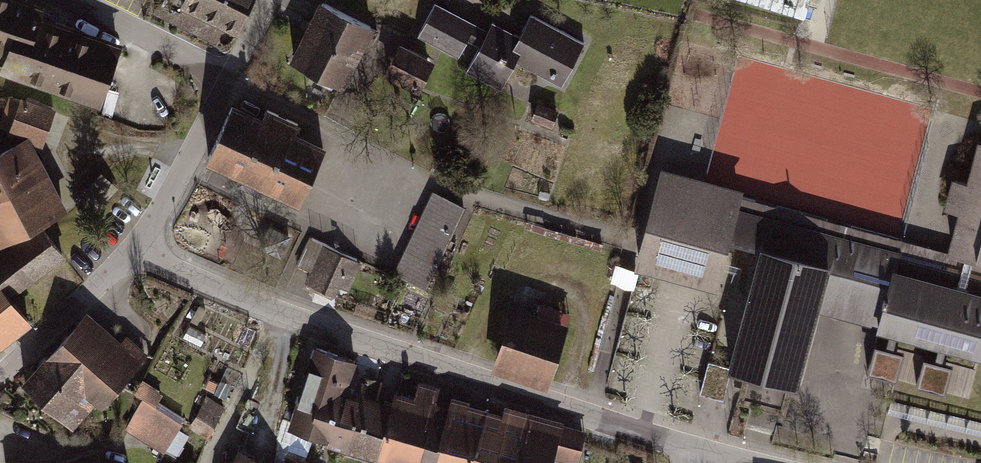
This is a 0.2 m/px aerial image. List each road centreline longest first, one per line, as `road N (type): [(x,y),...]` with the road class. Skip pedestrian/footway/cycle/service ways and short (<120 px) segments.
road 1 (residential): [(133,249),(280,315),(712,456)]
road 2 (residential): [(230,78),(133,249)]
road 3 (residential): [(133,249),(0,376)]
road 4 (residential): [(71,0),(230,78)]

